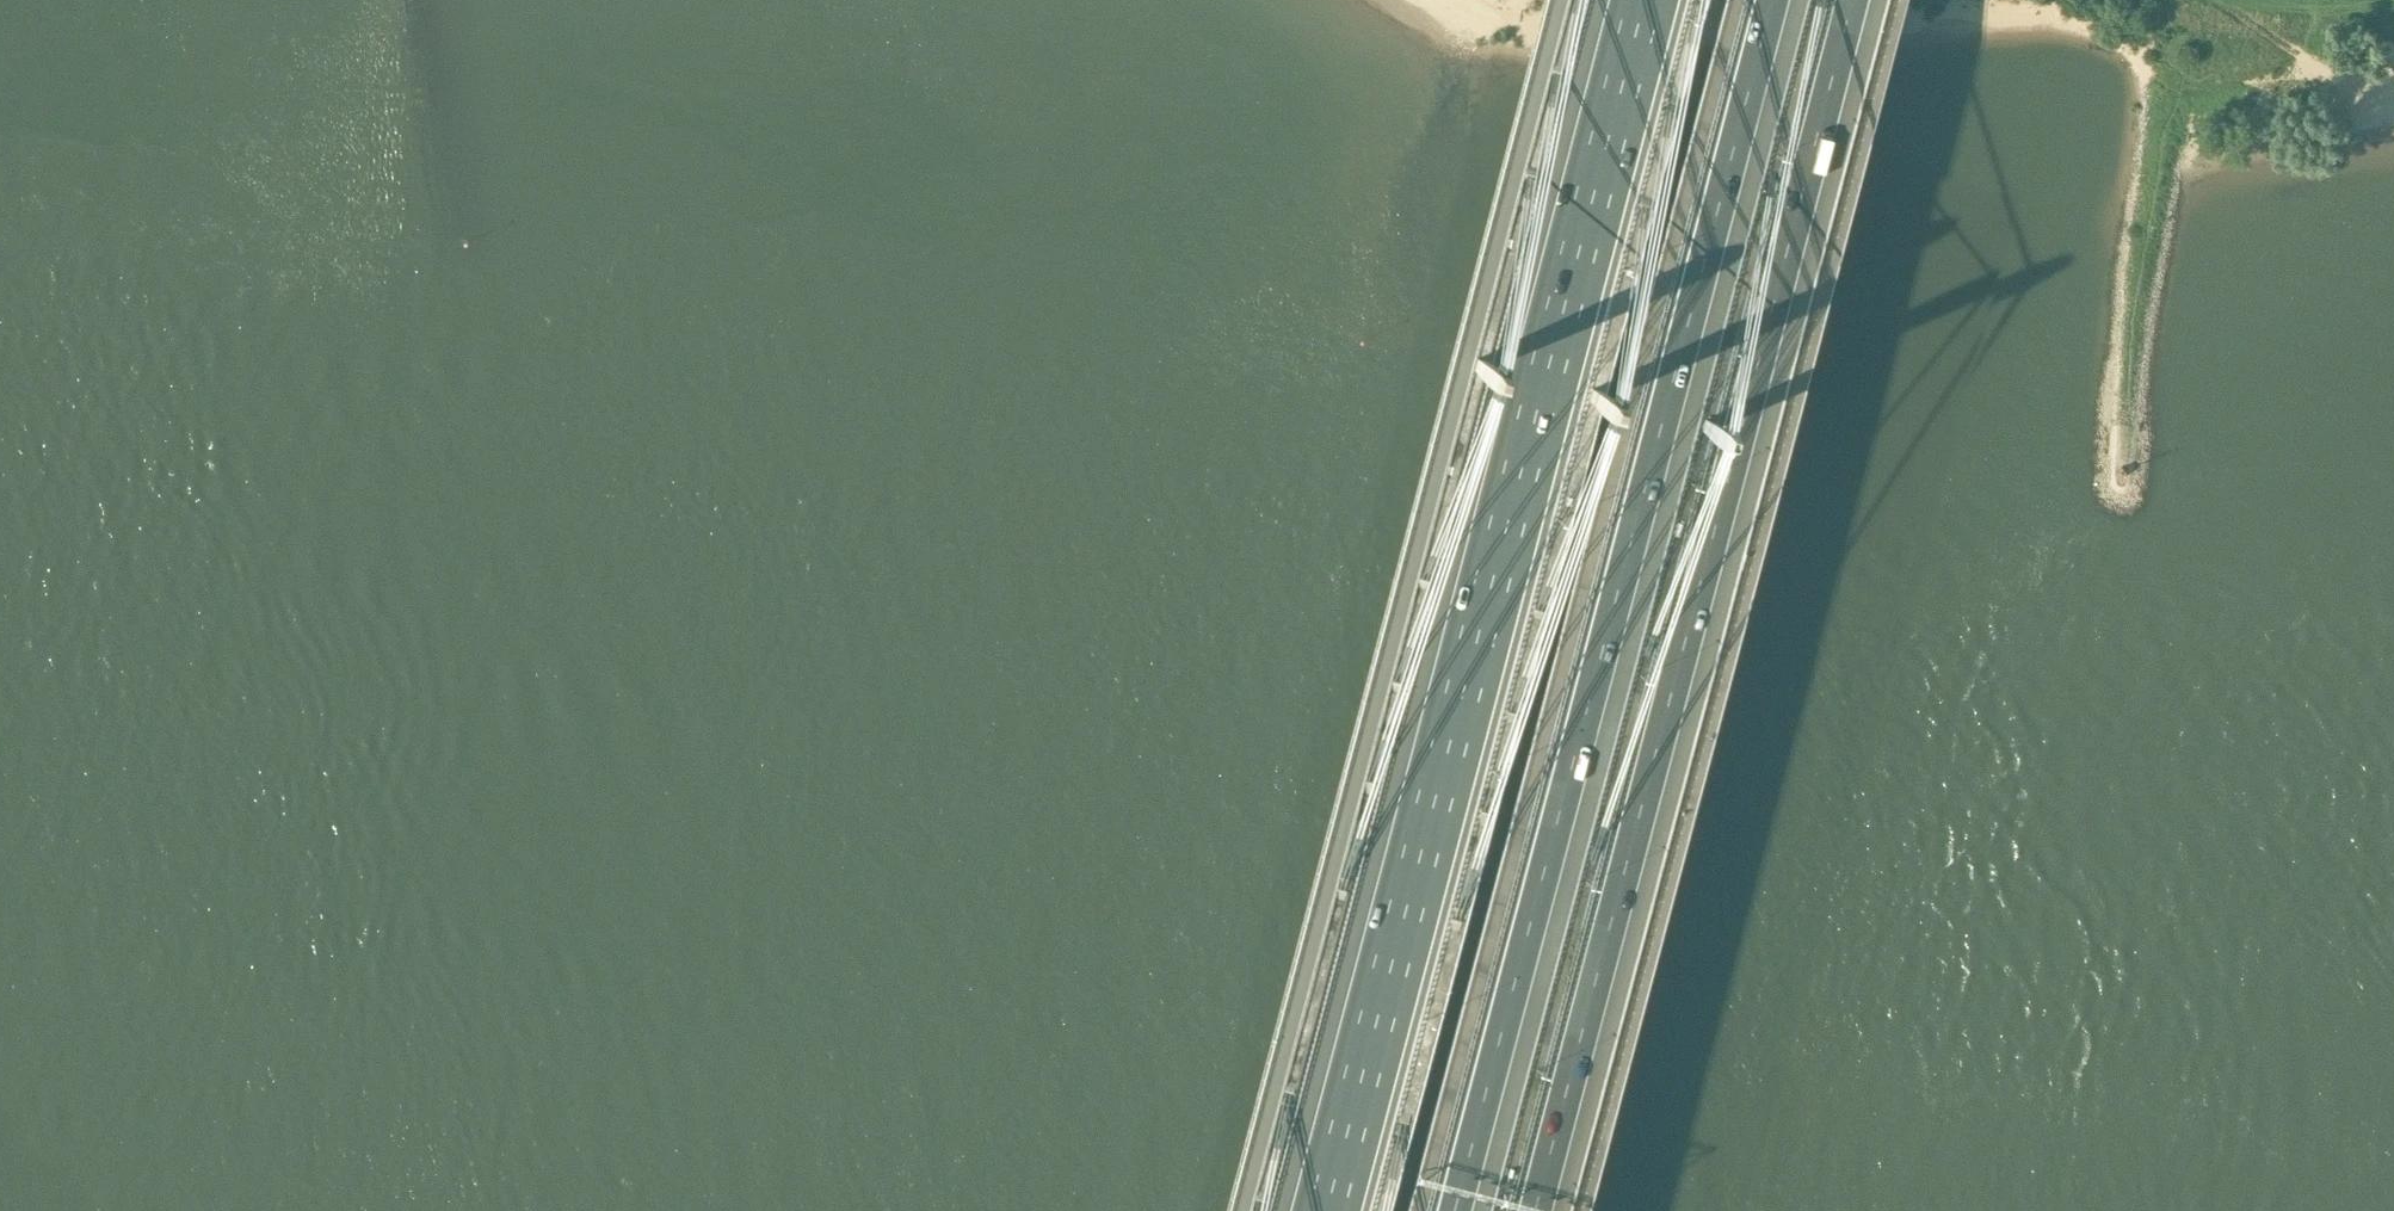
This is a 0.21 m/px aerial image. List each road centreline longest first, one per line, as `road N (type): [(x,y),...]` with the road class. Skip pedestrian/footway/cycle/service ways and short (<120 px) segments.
road 1 (motorway): [(1450,1210),(1772,0)]
road 2 (motorway): [(1531,1210),(1853,0)]
road 3 (motorway): [(1639,0),(1319,1210)]
road 4 (unclassified): [(1565,0),(1246,1210)]

